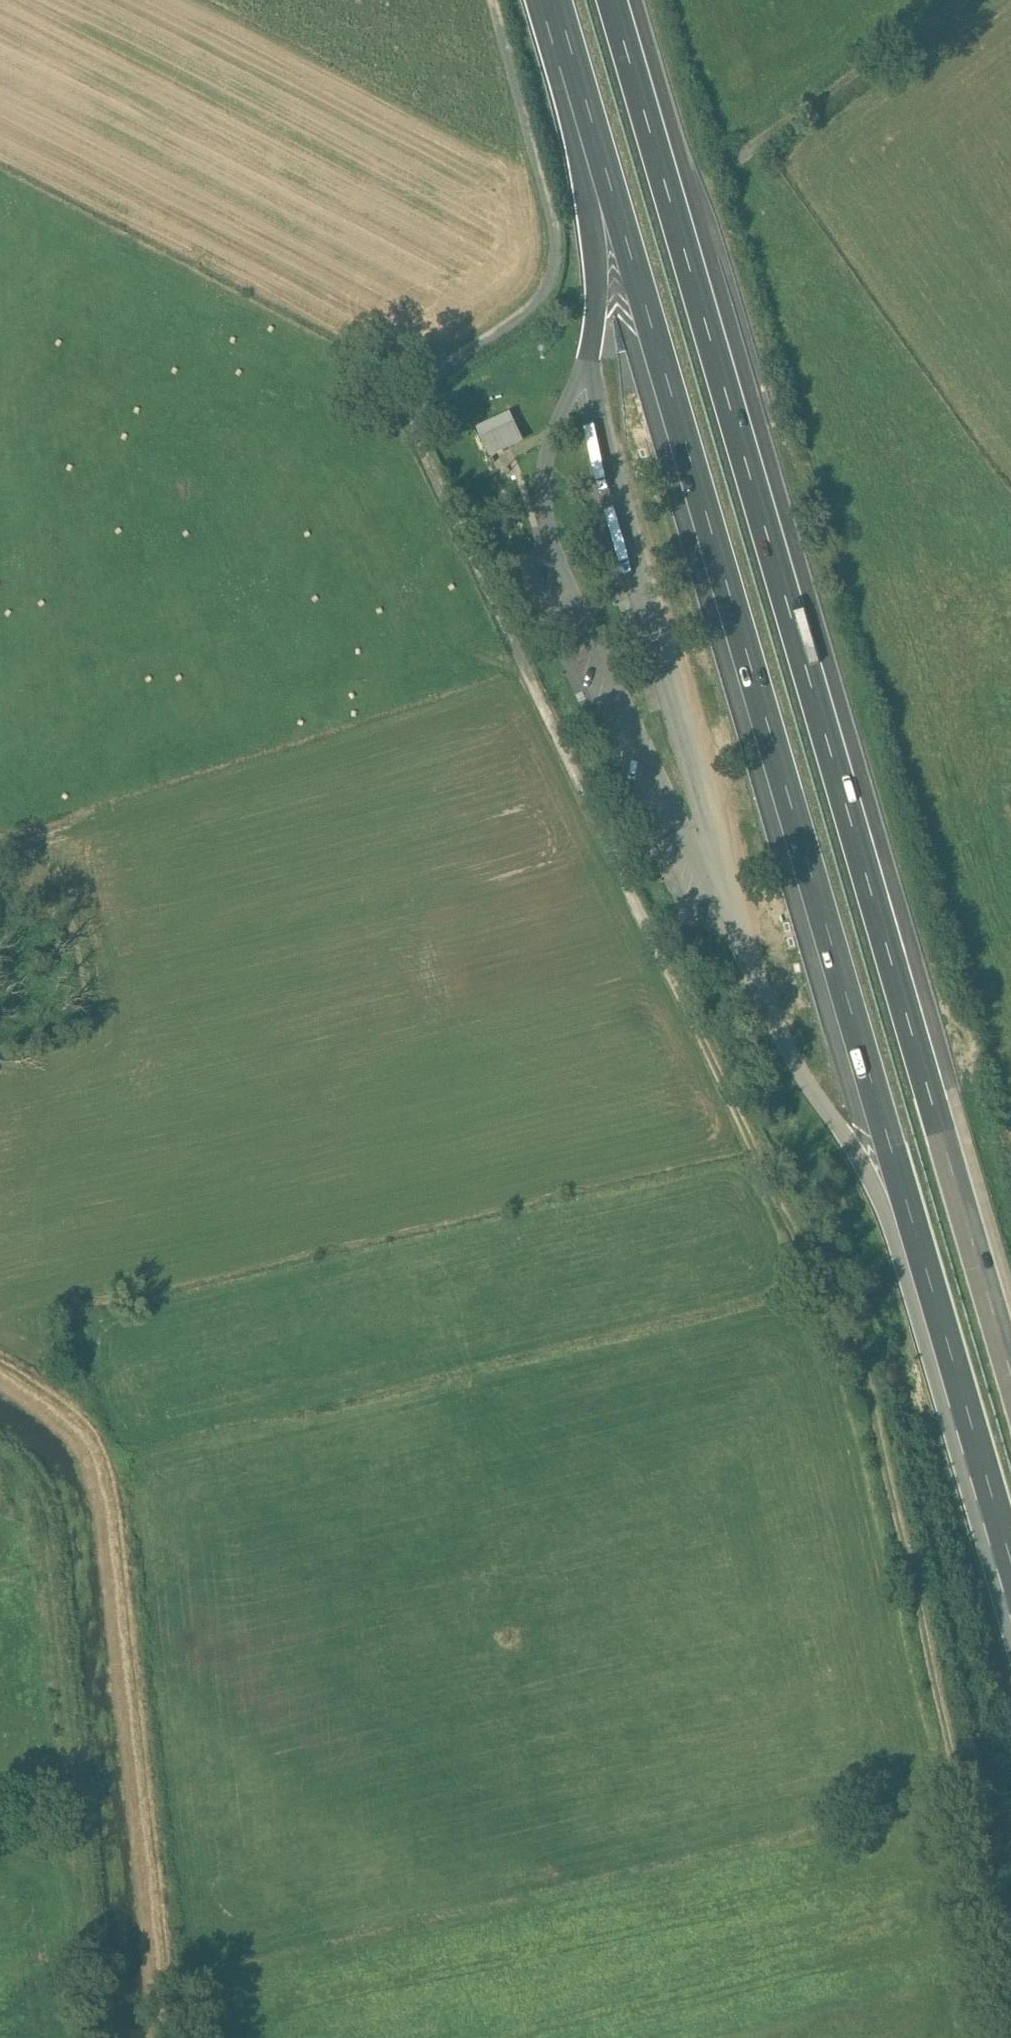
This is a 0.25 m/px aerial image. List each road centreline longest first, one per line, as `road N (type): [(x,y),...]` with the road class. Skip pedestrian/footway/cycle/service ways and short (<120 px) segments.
road 1 (track): [(1010,2014),(852,1345),(430,473),(413,417),(421,380),(545,296),(558,260),(557,213),(497,0)]
road 2 (motorway): [(1010,1398),(609,0)]
road 3 (motorway): [(593,151),(913,1229)]
road 4 (motorway): [(913,1229),(1010,1567)]
road 5 (motorway): [(740,942),(821,1104),(913,1229)]
road 6 (track): [(964,0),(730,167)]
road 7 (motorway): [(593,151),(588,361)]
road 8 (motorway): [(549,0),(593,151)]

